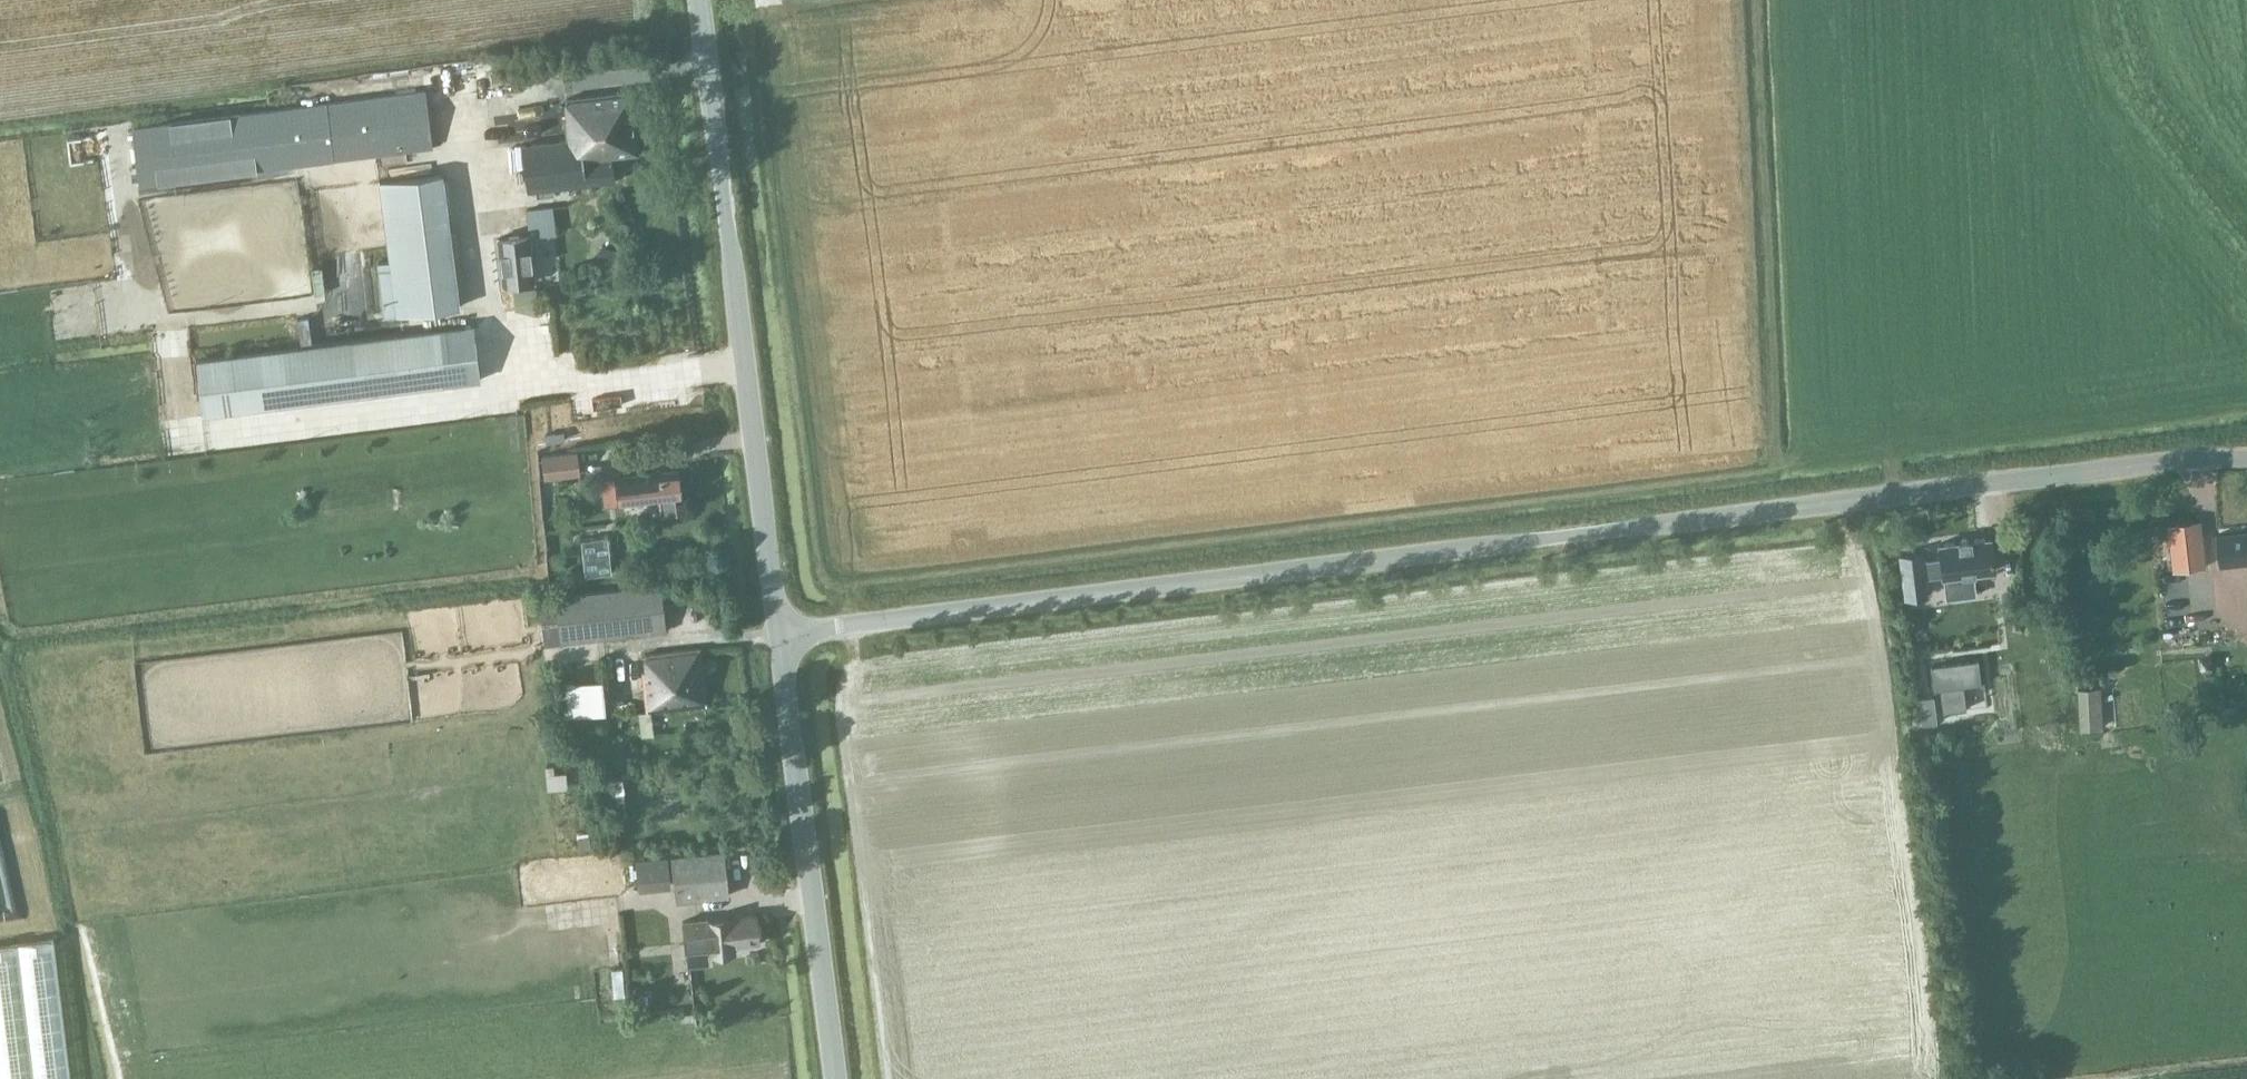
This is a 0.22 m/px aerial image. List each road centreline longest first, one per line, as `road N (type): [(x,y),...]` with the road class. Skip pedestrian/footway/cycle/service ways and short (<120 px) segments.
road 1 (unclassified): [(781,643),(2183,460),(2246,461)]
road 2 (unclassified): [(781,643),(697,0)]
road 3 (unclassified): [(838,1078),(781,643)]
road 4 (track): [(2111,0),(2139,102),(2246,220)]

